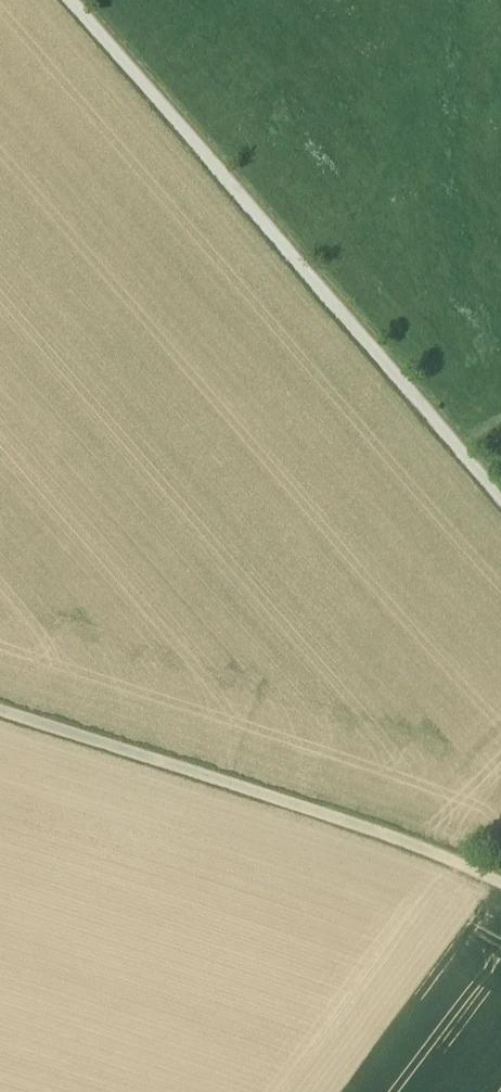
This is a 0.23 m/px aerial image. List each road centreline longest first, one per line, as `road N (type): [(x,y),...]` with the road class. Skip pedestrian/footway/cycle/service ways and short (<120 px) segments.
road 1 (track): [(500,497),(74,0)]
road 2 (track): [(500,884),(0,722)]

